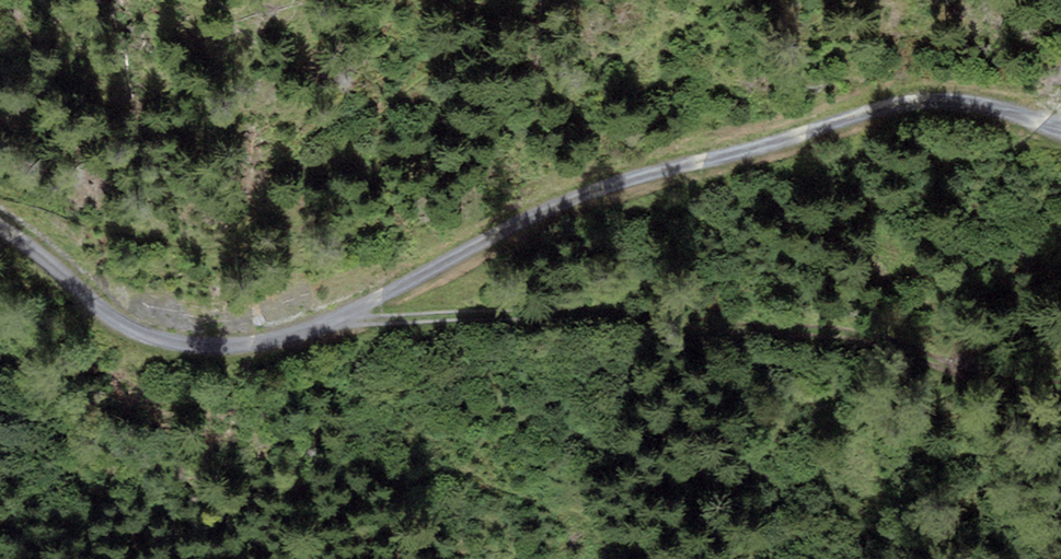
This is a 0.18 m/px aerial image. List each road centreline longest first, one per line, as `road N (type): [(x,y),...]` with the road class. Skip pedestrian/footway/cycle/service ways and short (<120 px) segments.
road 1 (track): [(1060,112),(933,98),(581,207),(346,320),(237,349),(124,339),(0,233)]
road 2 (track): [(1060,369),(947,332),(842,334),(691,313),(380,304)]

